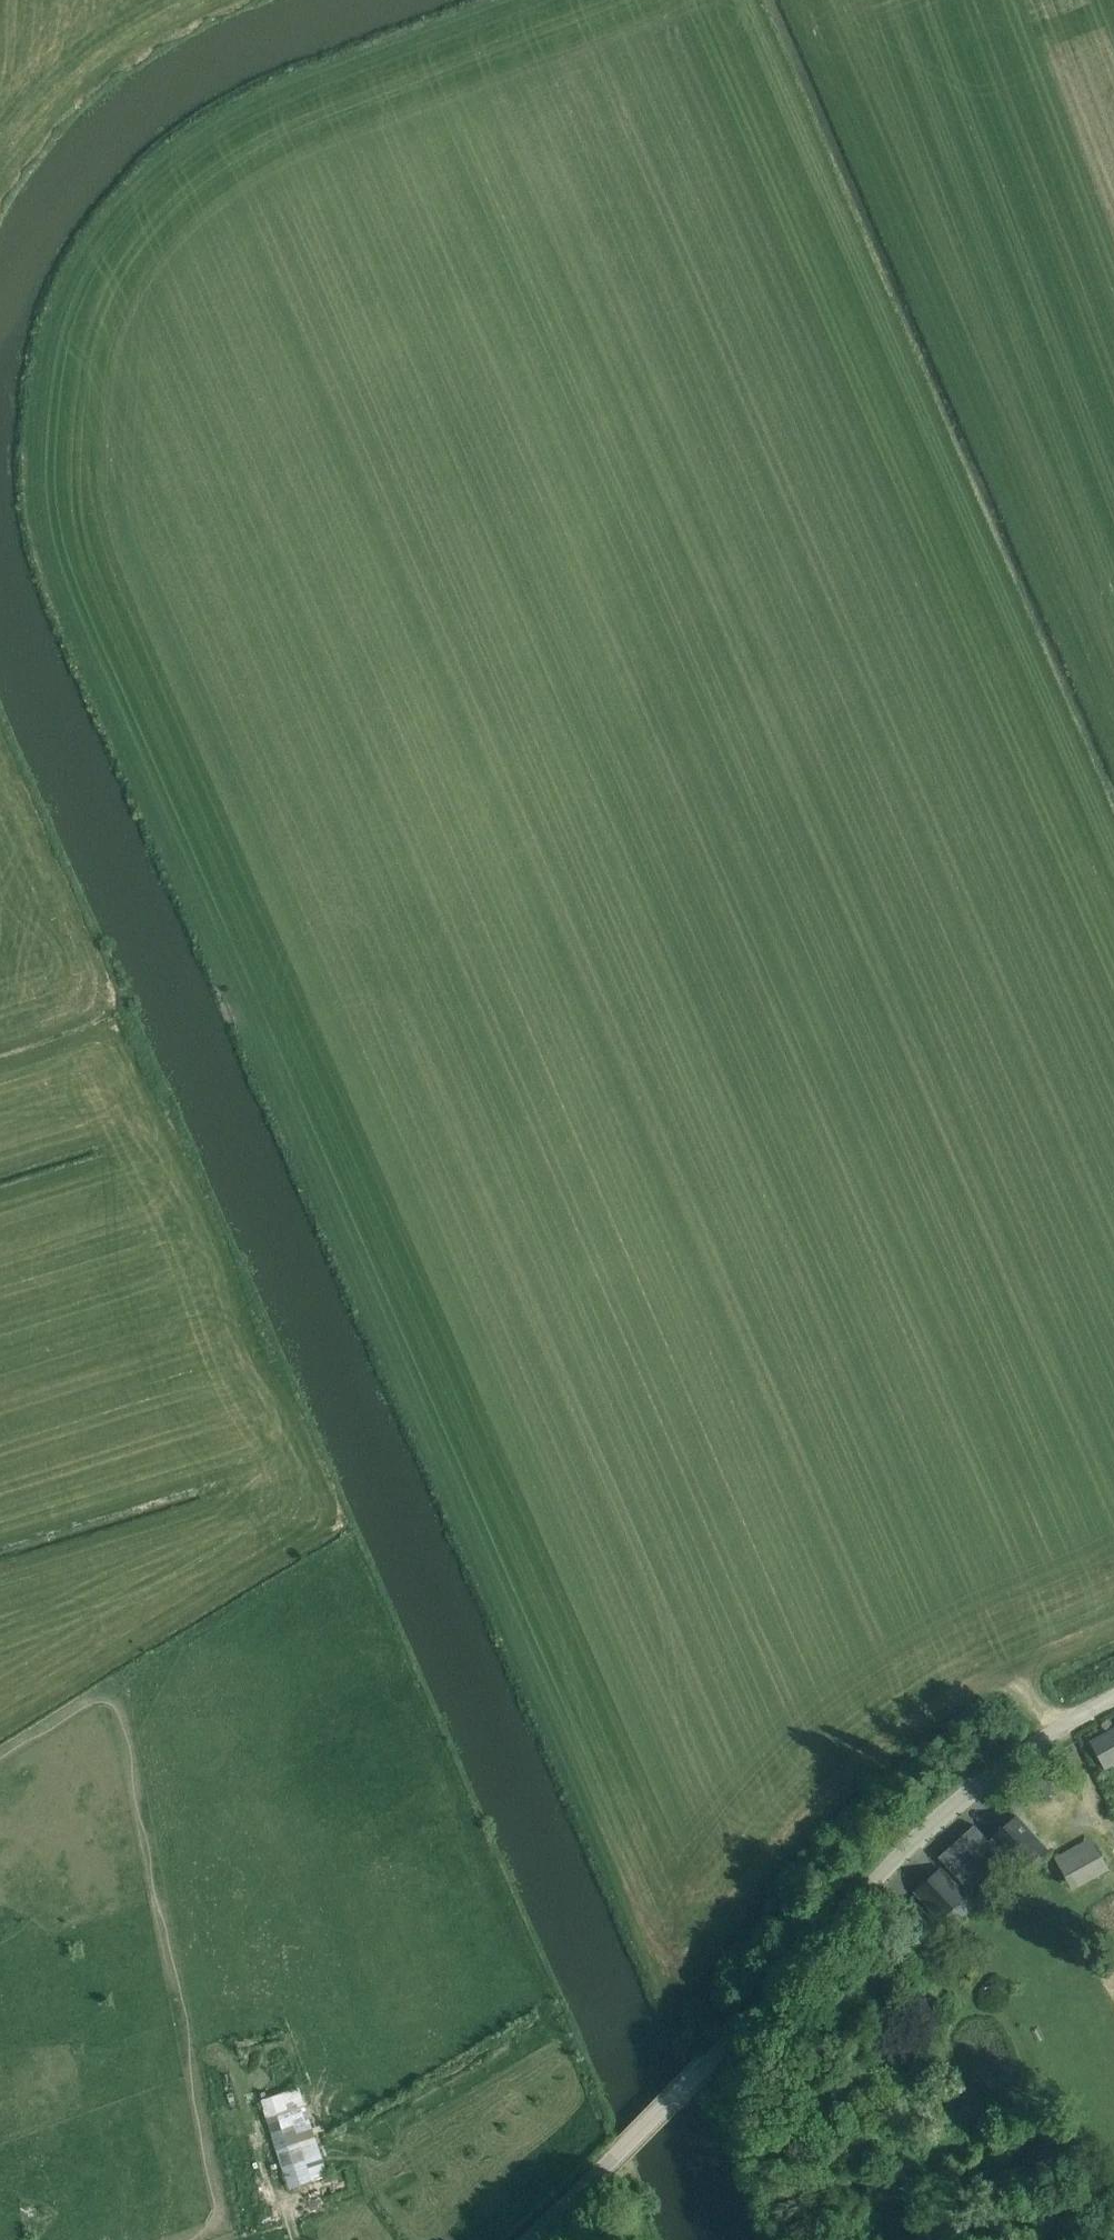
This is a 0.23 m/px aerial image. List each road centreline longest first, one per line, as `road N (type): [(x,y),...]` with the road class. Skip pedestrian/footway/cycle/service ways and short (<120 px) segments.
road 1 (unclassified): [(522,2239),(698,2073),(963,1792),(1007,1758),(1113,1699)]

